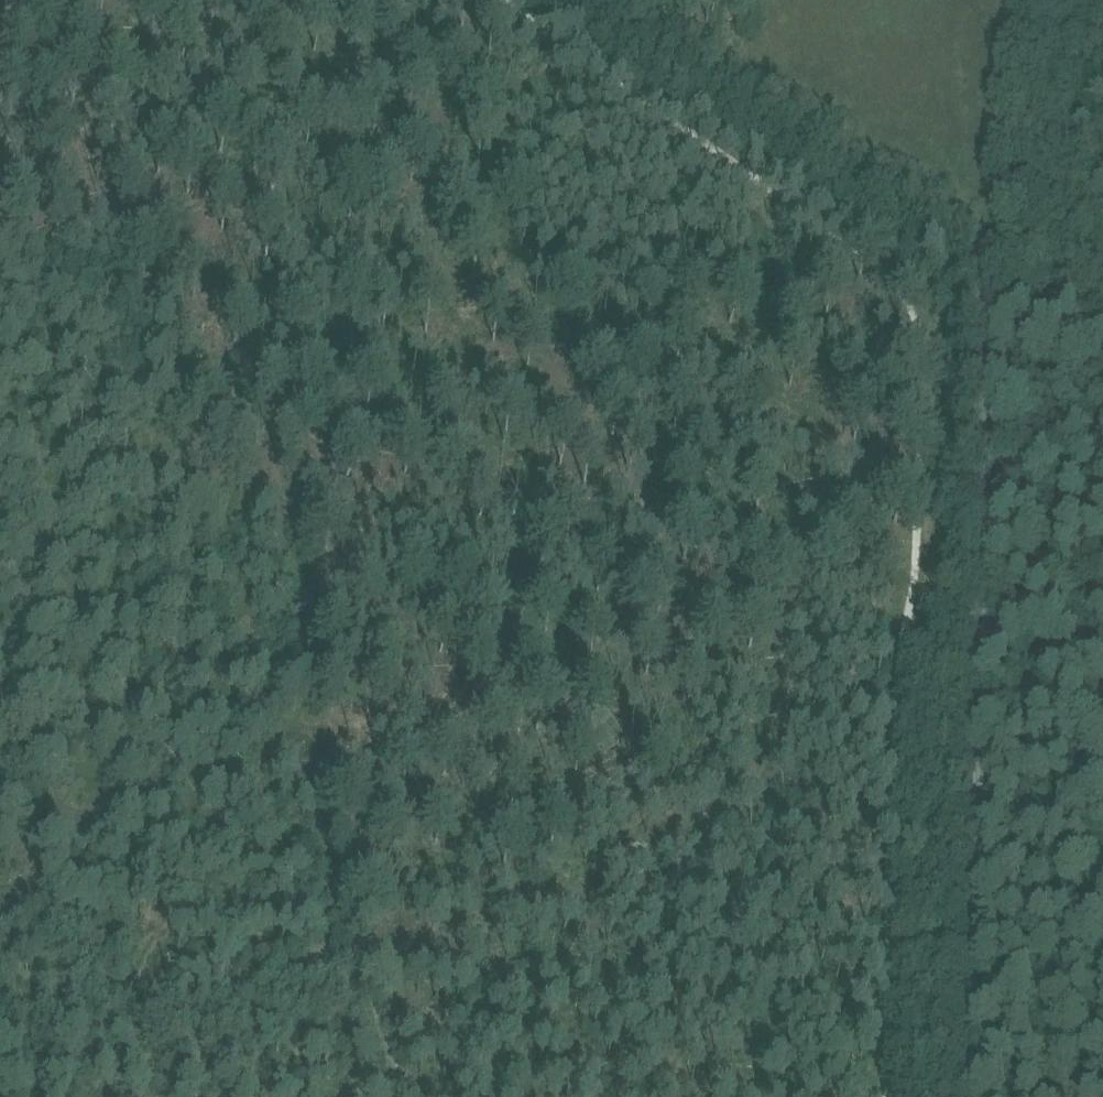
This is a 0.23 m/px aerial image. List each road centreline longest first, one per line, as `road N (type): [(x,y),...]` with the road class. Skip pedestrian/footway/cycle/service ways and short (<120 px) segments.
road 1 (track): [(961,1096),(1032,290),(631,0)]

